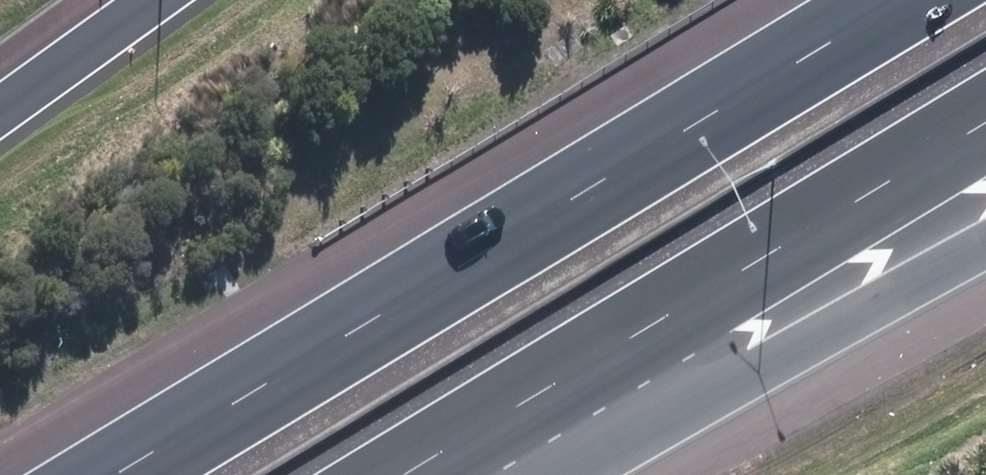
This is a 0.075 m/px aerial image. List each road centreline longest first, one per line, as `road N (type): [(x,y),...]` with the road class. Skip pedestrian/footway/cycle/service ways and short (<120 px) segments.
road 1 (motorway): [(108,474),(903,0)]
road 2 (motorway): [(985,124),(405,474)]
road 3 (motorway): [(985,234),(517,474)]
road 4 (motorway): [(0,70),(99,0)]

